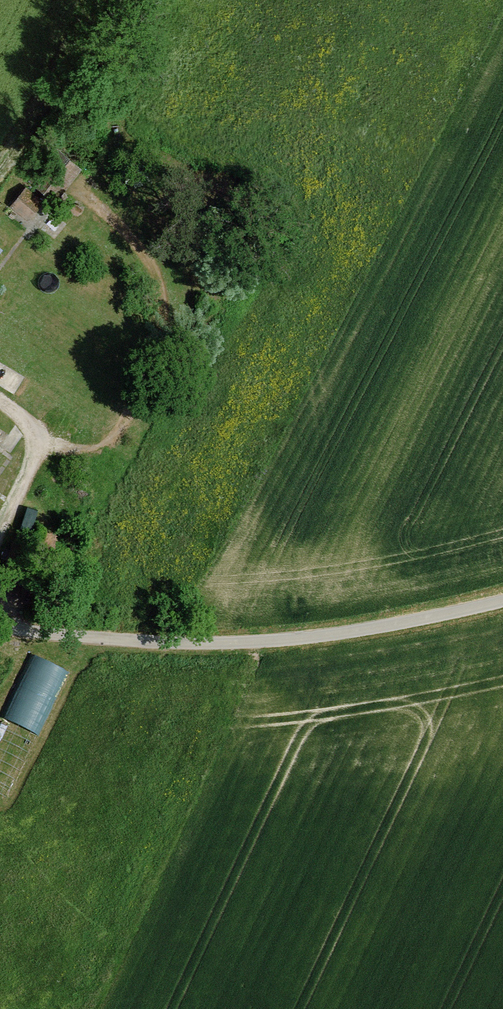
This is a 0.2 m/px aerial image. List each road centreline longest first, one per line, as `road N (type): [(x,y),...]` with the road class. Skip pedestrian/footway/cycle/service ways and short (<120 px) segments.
road 1 (unclassified): [(0,627),(259,642),(502,600)]
road 2 (track): [(185,1008),(119,934),(242,694),(259,642)]
road 3 (track): [(43,442),(77,448),(111,439),(129,413),(160,320),(148,258),(83,193)]
road 4 (track): [(0,534),(43,442),(0,398)]

